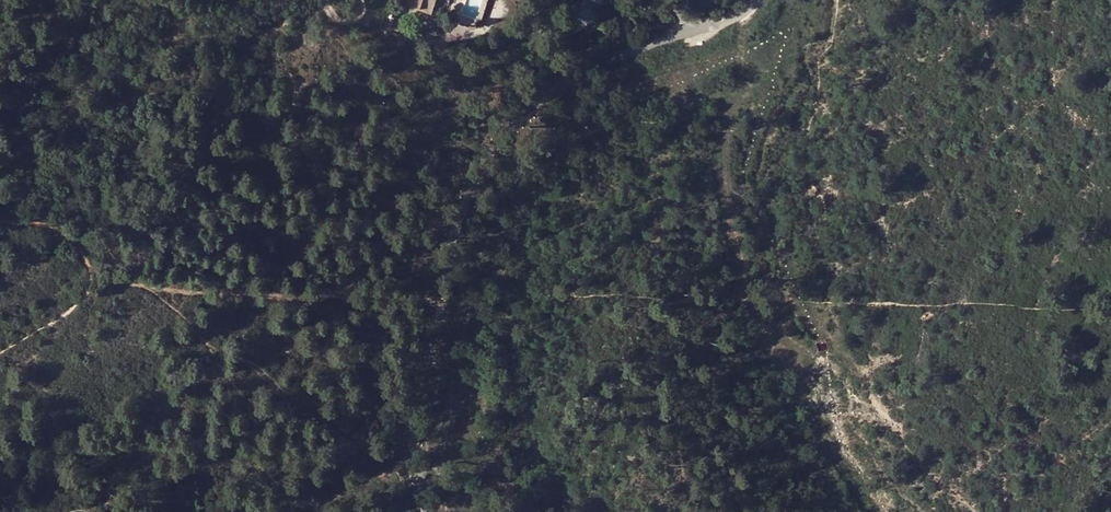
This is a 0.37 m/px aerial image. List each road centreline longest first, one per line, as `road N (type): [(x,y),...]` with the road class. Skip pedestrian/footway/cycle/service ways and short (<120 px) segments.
road 1 (residential): [(432,511),(419,435),(427,355),(446,277),(504,157),(533,124),(600,75),(761,0)]

